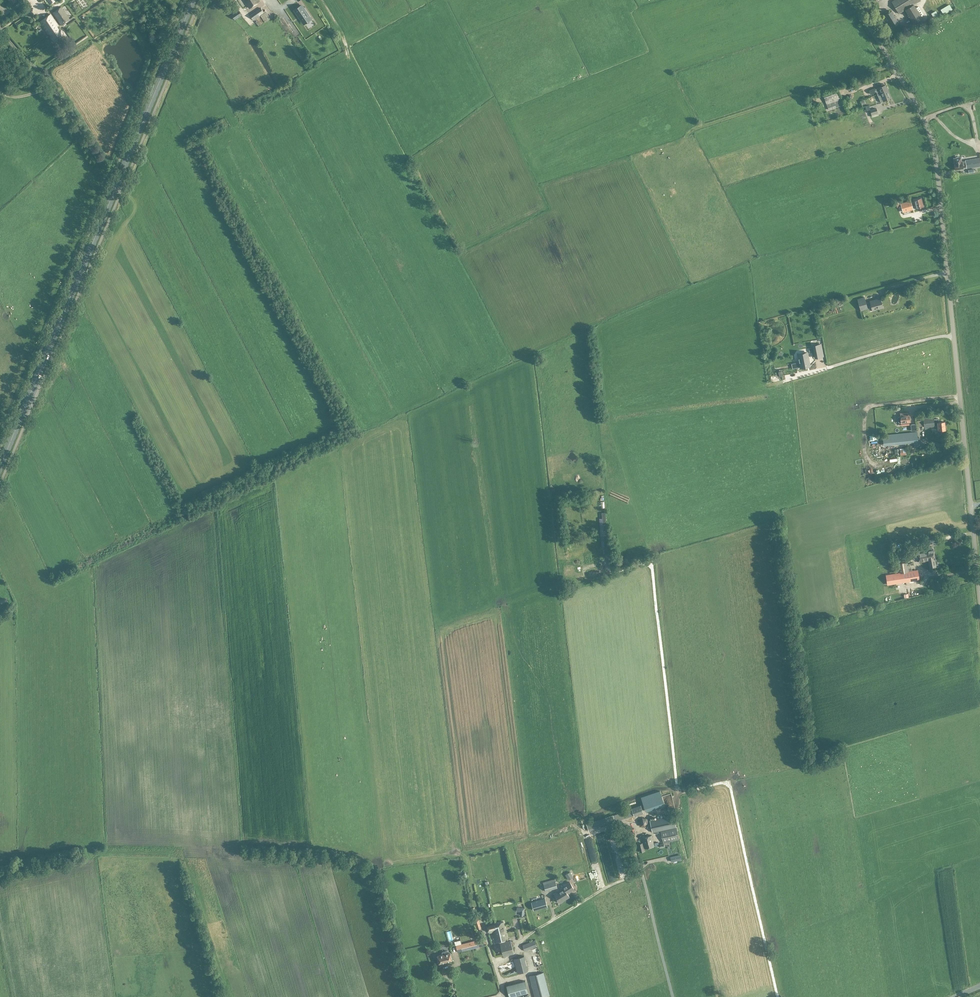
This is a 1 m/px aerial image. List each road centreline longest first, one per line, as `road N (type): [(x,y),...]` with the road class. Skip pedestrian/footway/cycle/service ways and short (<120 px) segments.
road 1 (unclassified): [(979,594),(934,143),(851,0)]
road 2 (primary): [(0,467),(193,0)]

